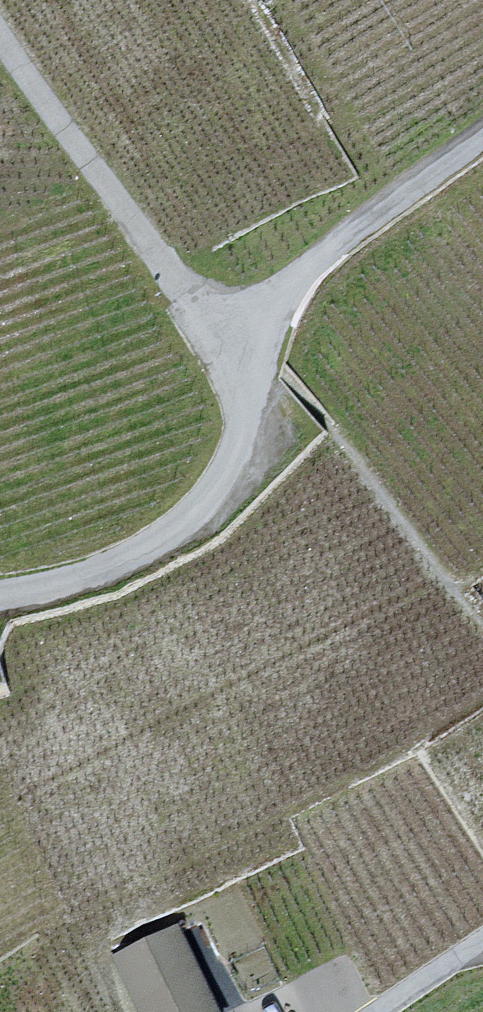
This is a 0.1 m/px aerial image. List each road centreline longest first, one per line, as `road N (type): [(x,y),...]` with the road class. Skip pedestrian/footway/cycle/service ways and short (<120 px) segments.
road 1 (unclassified): [(0,593),(92,573),(185,520),(232,454),(265,339),(292,286),(482,139)]
road 2 (track): [(262,352),(205,317),(36,84),(0,18)]
road 3 (residential): [(379,1011),(482,949)]

